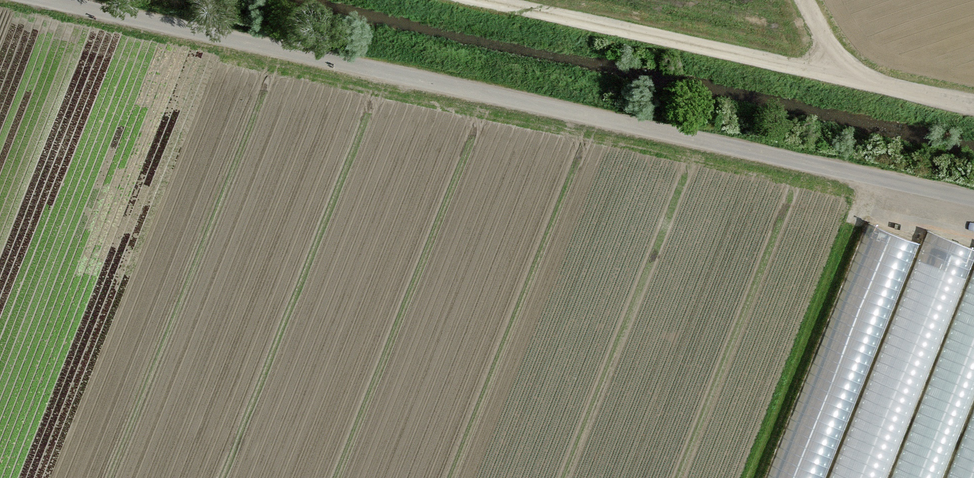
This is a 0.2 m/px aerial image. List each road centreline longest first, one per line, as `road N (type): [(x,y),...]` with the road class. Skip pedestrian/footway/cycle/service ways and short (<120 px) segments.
road 1 (track): [(973,209),(8,0)]
road 2 (track): [(485,0),(973,106)]

